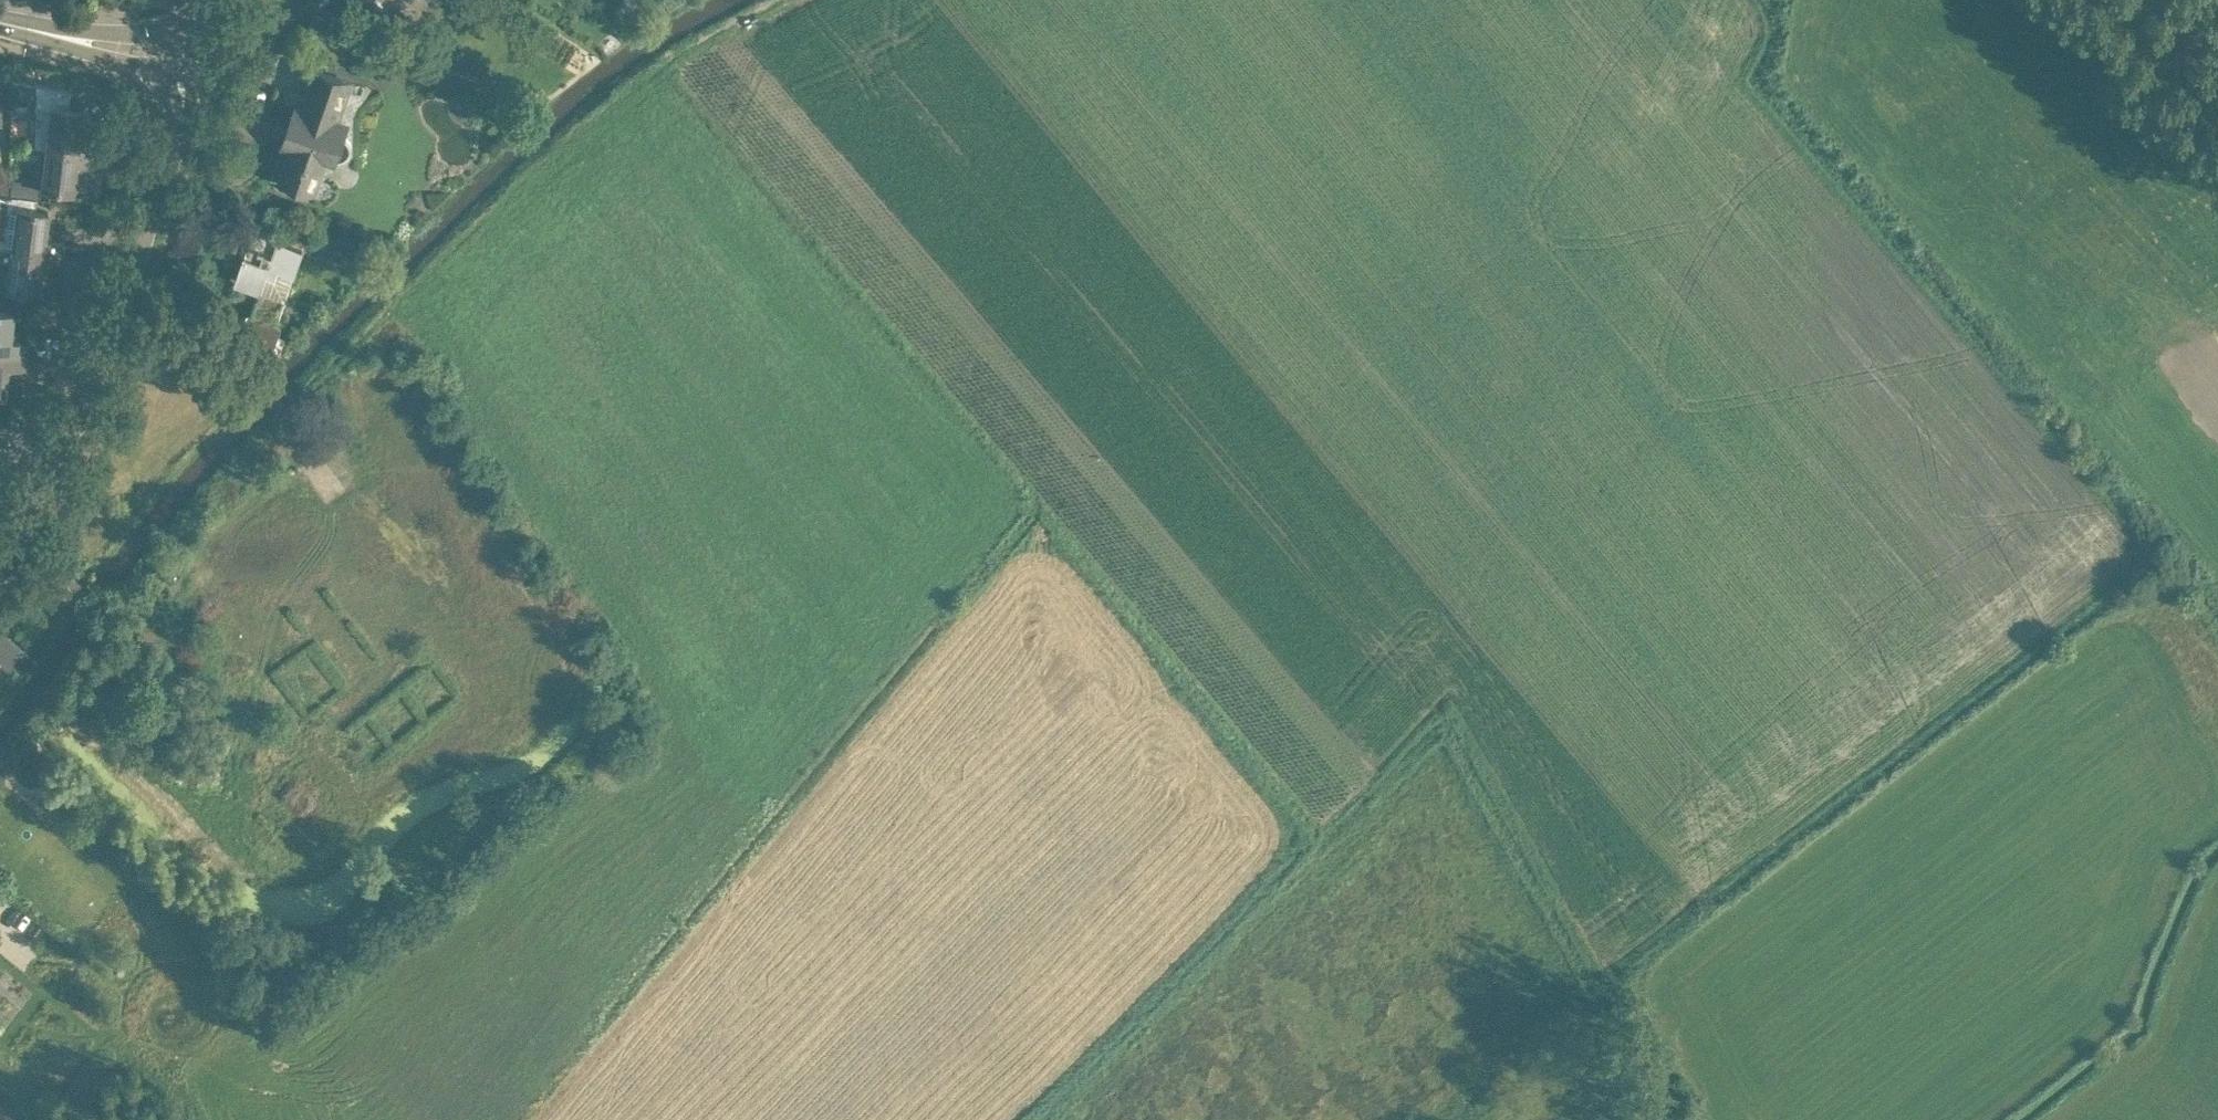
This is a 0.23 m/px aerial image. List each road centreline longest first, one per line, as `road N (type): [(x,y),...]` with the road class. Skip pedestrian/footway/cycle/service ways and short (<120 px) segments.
road 1 (tertiary): [(54,454),(181,117),(178,63)]
road 2 (unclassified): [(15,24),(139,66),(178,63)]
road 3 (unclassified): [(166,29),(15,24)]

